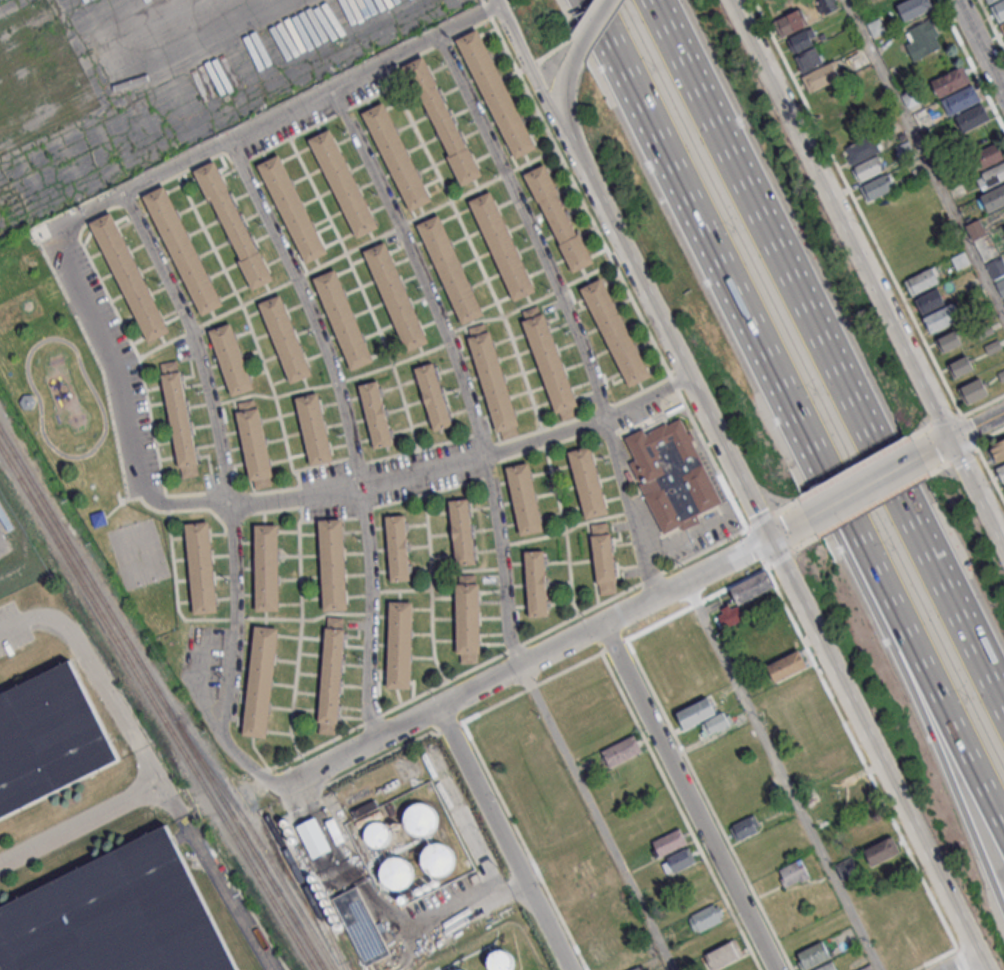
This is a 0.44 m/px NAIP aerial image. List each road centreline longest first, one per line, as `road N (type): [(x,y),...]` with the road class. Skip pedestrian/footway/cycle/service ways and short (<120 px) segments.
road 1 (motorway): [(951,605),(649,0)]
road 2 (residential): [(285,788),(248,767),(224,738),(231,576),(223,470),(191,326),(124,191)]
road 3 (residential): [(377,742),(362,705),(363,512),(336,383),(228,140)]
road 4 (tertiary): [(1003,551),(737,0)]
road 5 (residential): [(521,665),(509,633),(492,477),(447,342),(333,88)]
road 6 (motorway): [(769,361),(809,482),(888,639),(1003,910)]
road 7 (residential): [(285,788),(805,523)]
road 8 (motorway): [(769,361),(1003,834)]
road 9 (tertiary): [(552,115),(769,542)]
road 10 (tertiary): [(769,542),(983,969)]
road 11 (residential): [(124,191),(503,7)]
road 12 (residential): [(440,36),(561,289),(606,418)]
road 13 (motorway): [(586,0),(769,361)]
road 14 (residential): [(228,502),(358,490),(606,418)]
road 15 (residential): [(779,969),(603,623)]
road 16 (residential): [(572,969),(442,710)]
road 17 (residential): [(657,596),(606,418)]
road 18 (residential): [(0,861),(158,779)]
road 19 (tertiary): [(500,0),(552,115)]
road 20 (residential): [(805,523),(910,464)]

